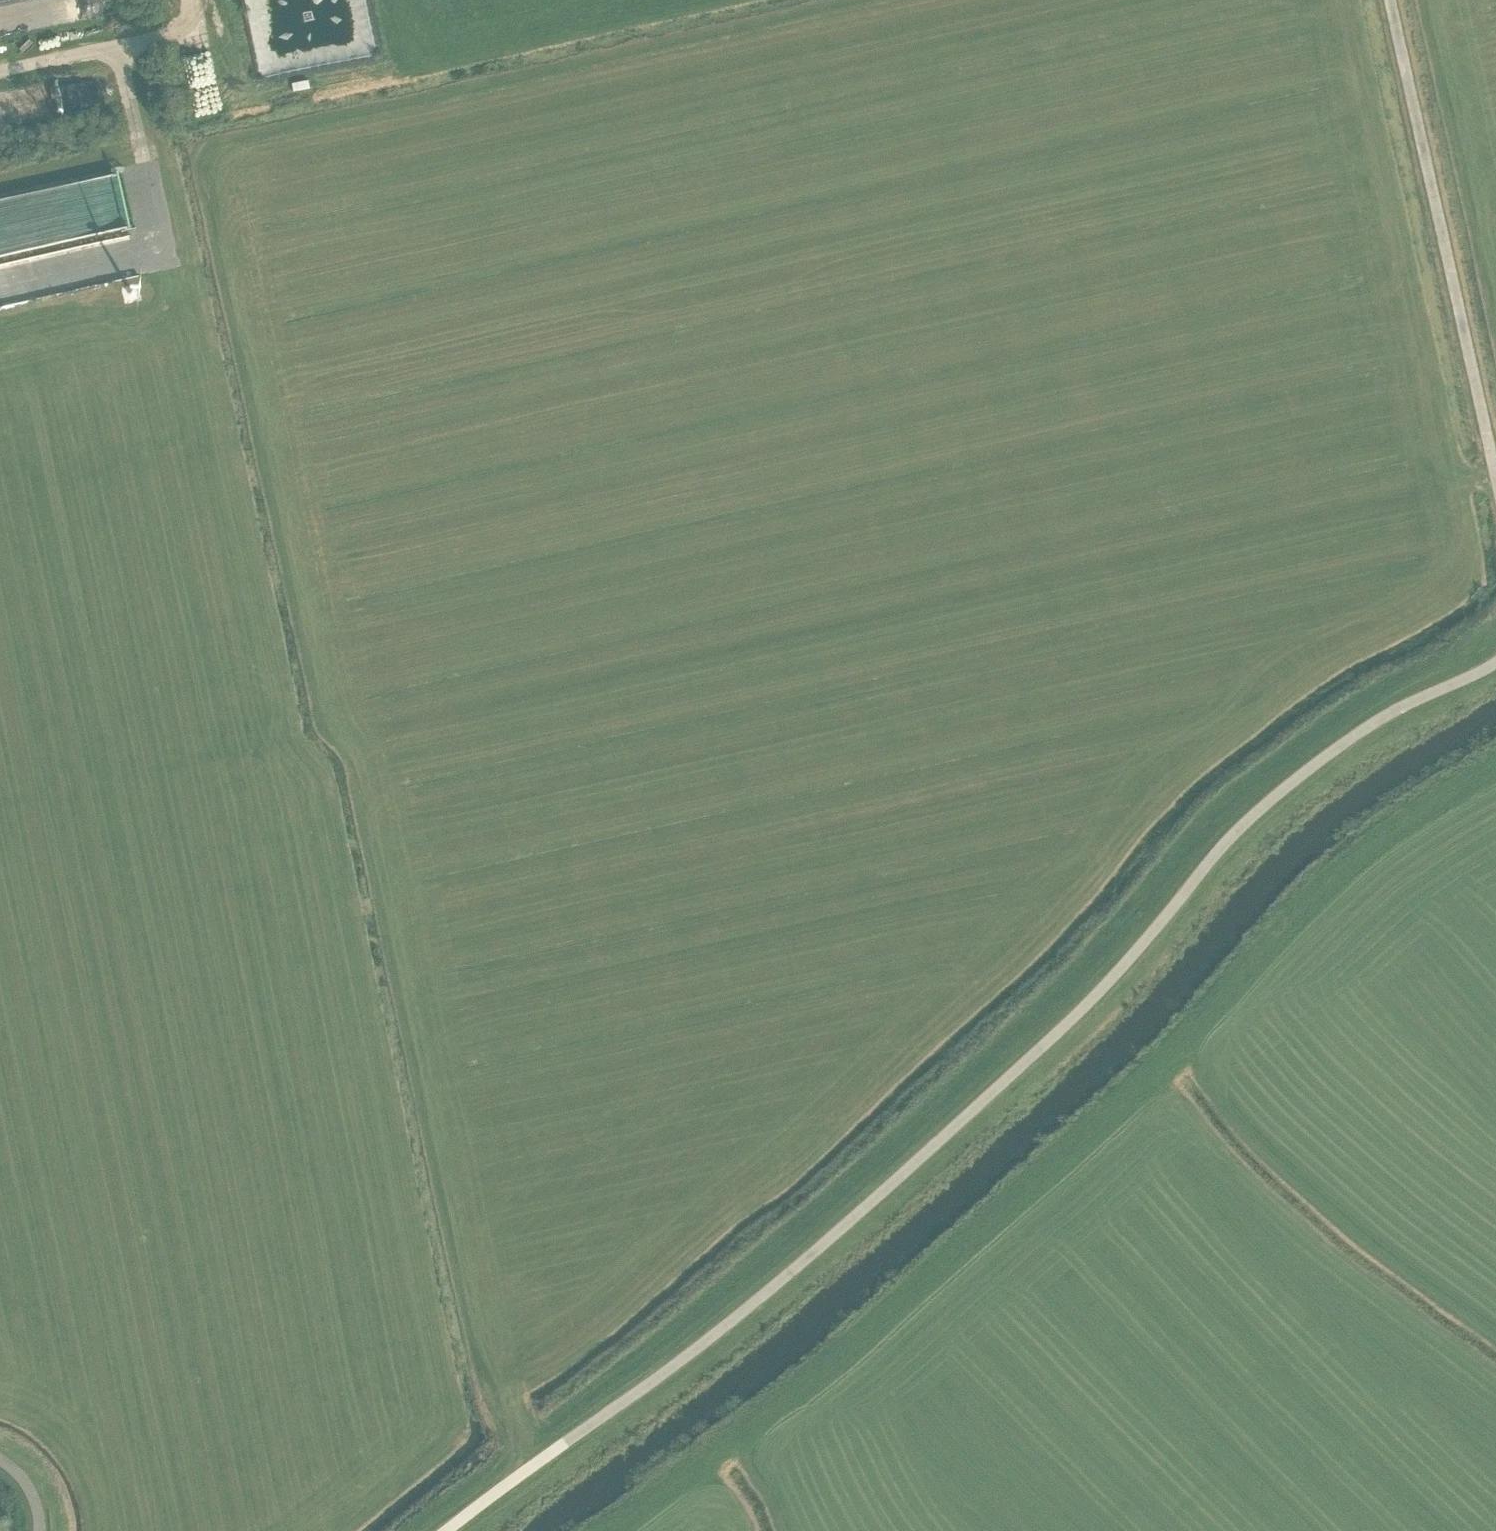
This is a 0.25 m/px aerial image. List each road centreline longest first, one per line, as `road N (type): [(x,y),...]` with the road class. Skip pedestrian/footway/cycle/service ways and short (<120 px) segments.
road 1 (unclassified): [(1495,661),(1379,719),(1309,768),(1231,839),(1083,1006),(899,1176),(711,1337),(445,1530)]

